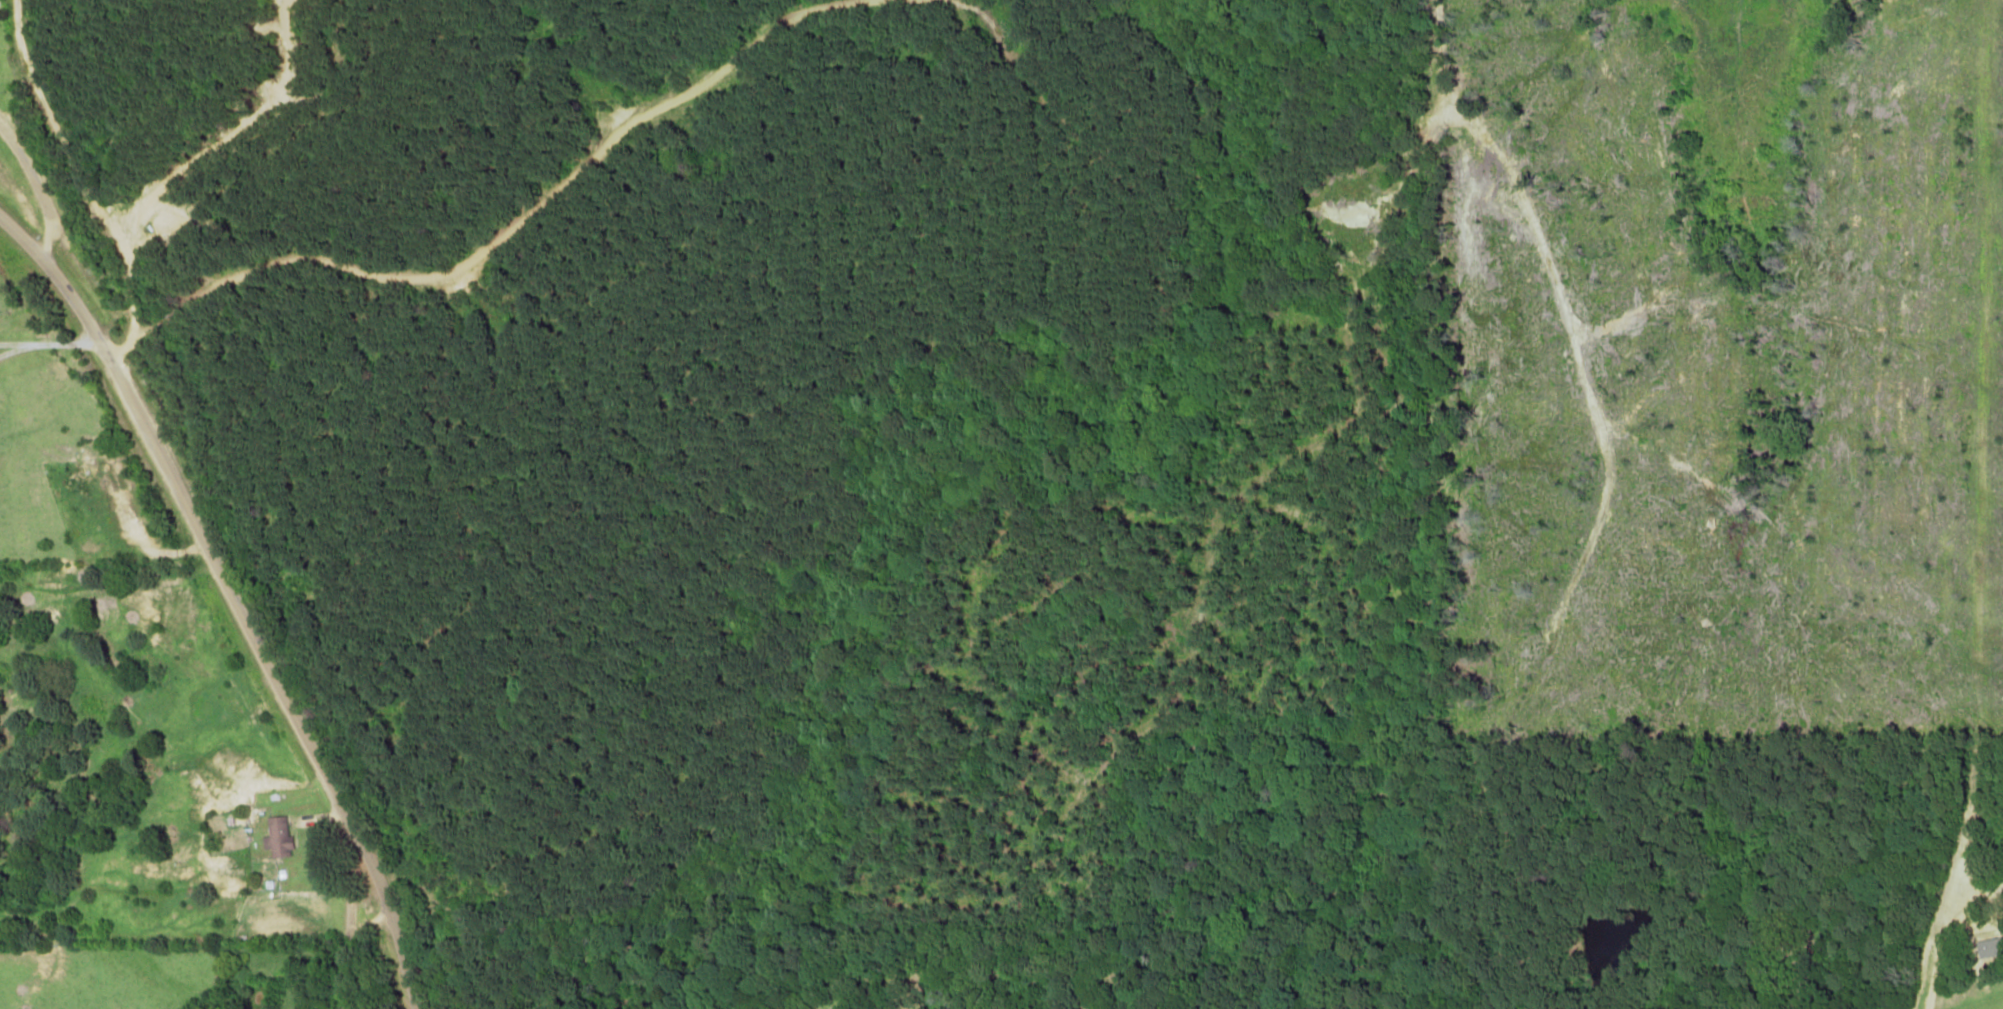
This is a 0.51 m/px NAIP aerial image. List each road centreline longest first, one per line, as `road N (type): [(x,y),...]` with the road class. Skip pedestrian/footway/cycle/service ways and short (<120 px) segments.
road 1 (tertiary): [(416,1008),(365,844),(152,432),(38,243),(0,213)]

